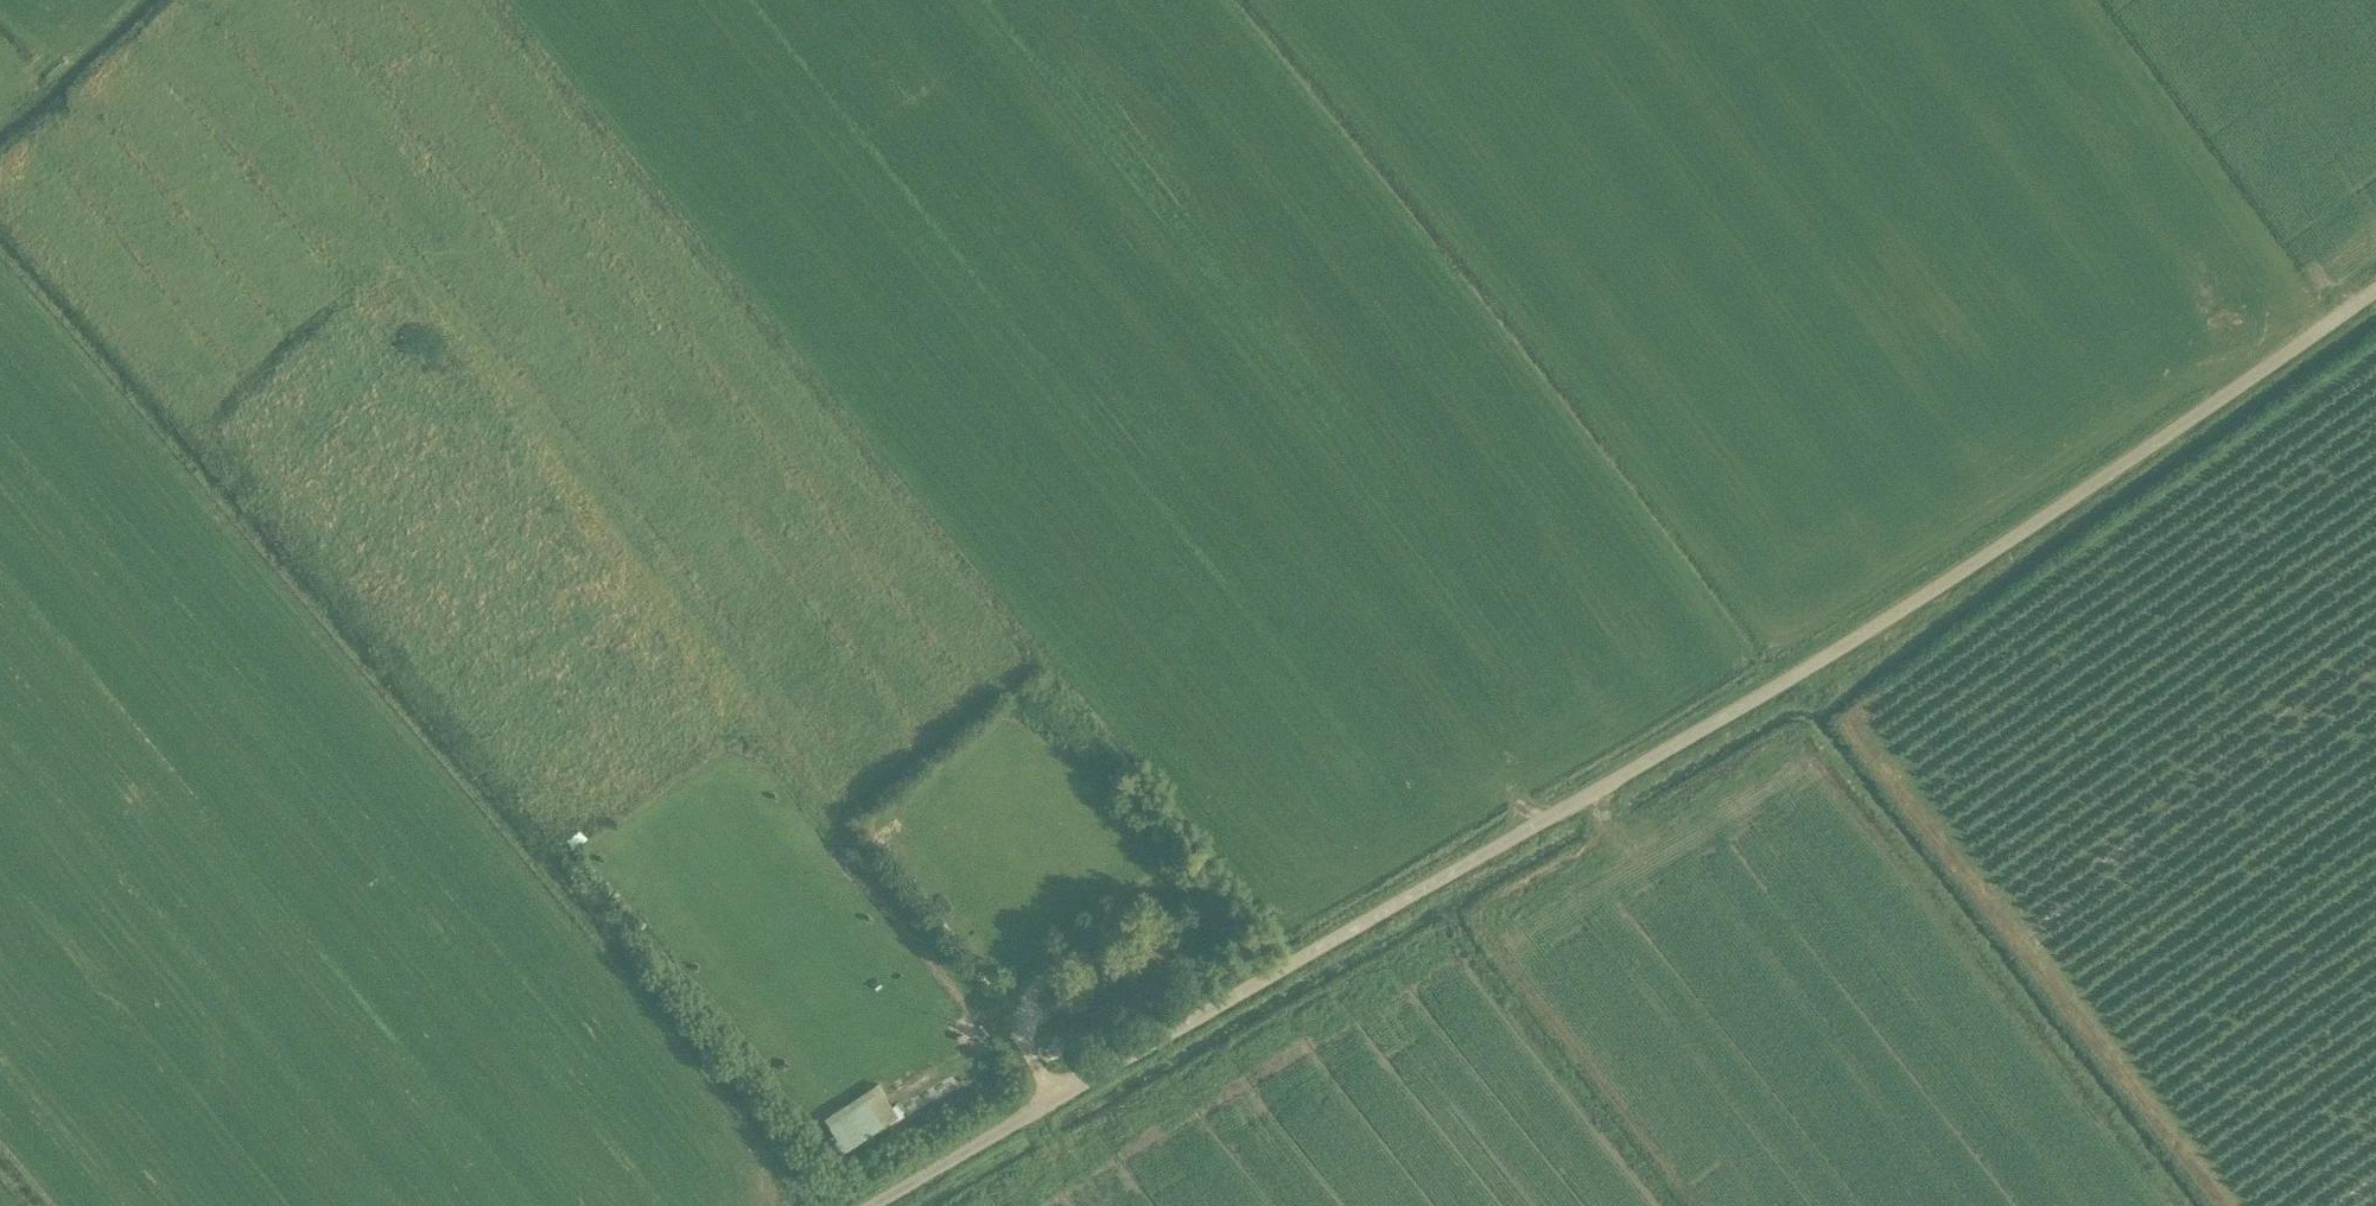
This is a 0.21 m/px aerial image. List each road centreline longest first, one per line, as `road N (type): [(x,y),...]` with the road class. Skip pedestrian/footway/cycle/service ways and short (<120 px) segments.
road 1 (unclassified): [(877,1205),(1805,675),(2375,296)]

